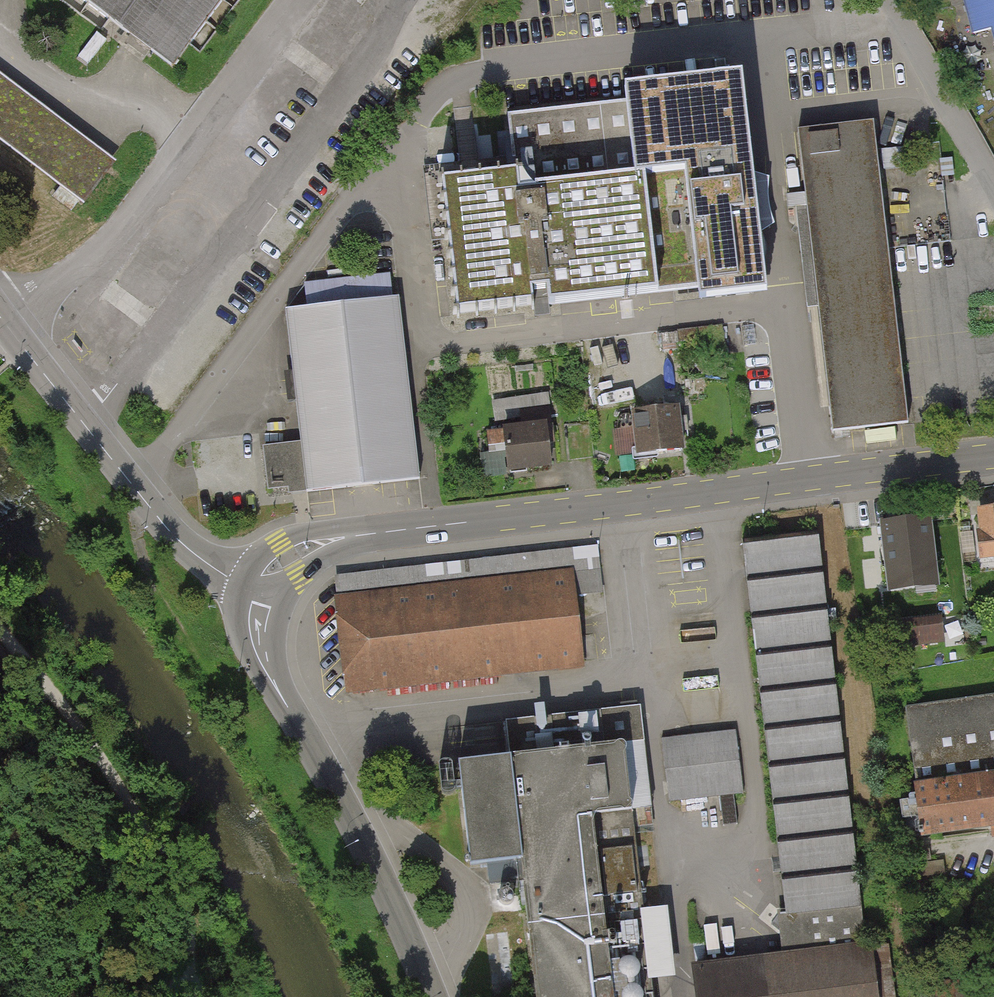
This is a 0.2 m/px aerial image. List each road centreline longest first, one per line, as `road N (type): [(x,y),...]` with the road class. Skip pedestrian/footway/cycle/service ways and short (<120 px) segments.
road 1 (tertiary): [(258,592),(291,559),(372,535),(993,457)]
road 2 (tertiary): [(258,592),(257,650),(353,822),(431,996)]
road 3 (residential): [(4,323),(102,249),(294,0)]
road 4 (unclassified): [(4,323),(174,537),(258,592)]
road 5 (residential): [(993,186),(891,0)]

